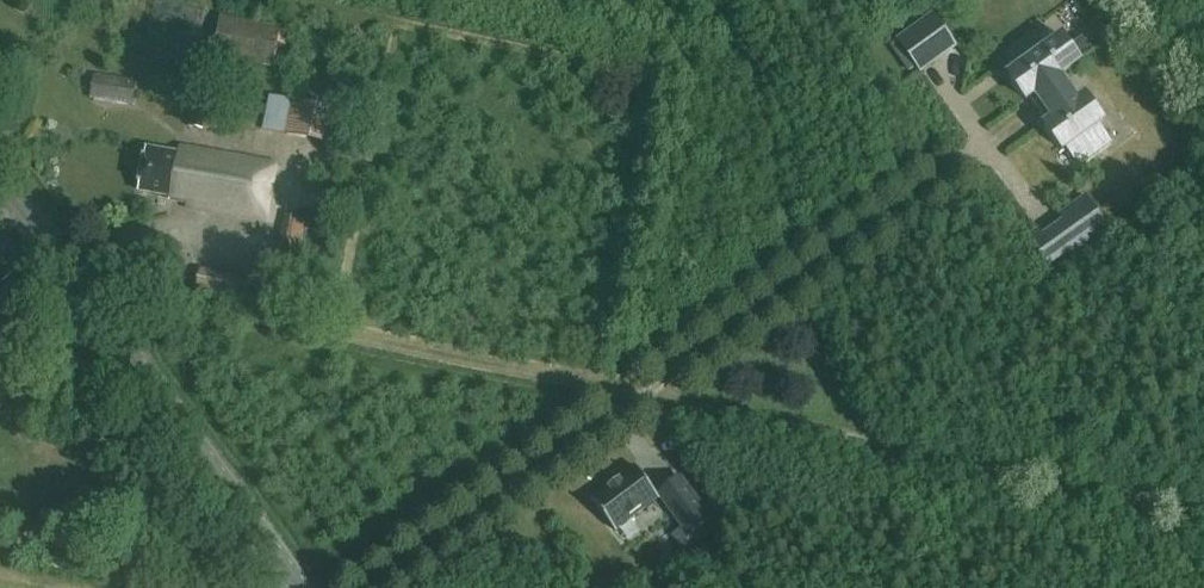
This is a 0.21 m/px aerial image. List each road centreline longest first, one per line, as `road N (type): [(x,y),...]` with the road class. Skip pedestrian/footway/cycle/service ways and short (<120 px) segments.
road 1 (track): [(636,399),(1203,508)]
road 2 (tertiary): [(300,587),(0,183)]
road 3 (track): [(636,399),(284,327)]

